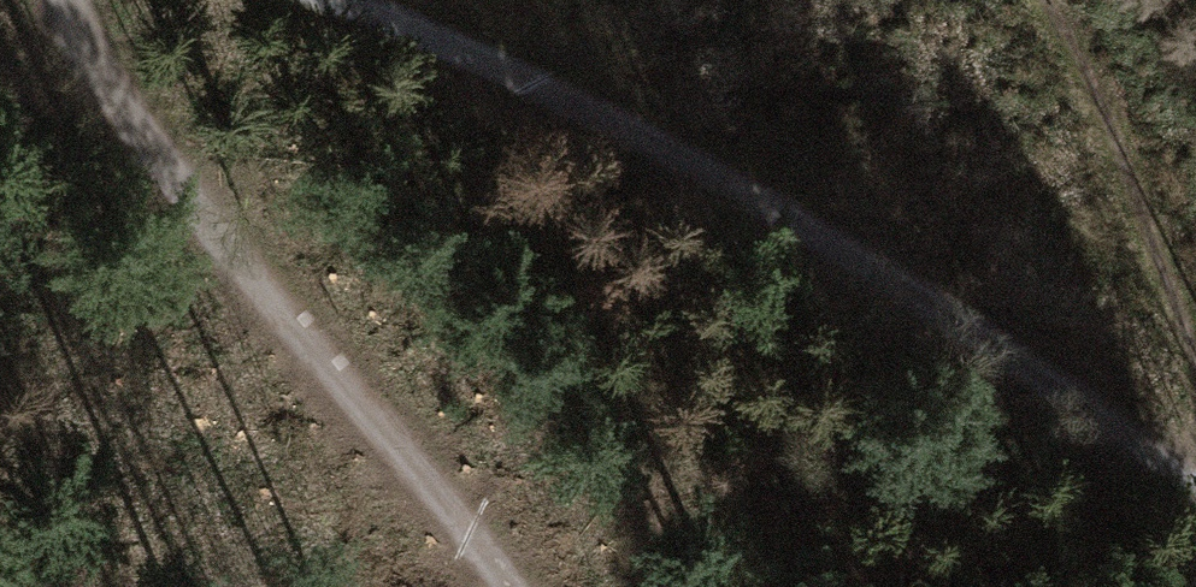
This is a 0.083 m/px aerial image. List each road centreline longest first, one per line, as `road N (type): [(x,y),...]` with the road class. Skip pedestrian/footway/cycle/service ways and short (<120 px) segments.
road 1 (track): [(339,0),(533,78),(864,259),(1195,488)]
road 2 (track): [(65,0),(97,73),(363,397),(504,586)]
road 3 (track): [(1195,367),(1135,198),(1043,0)]

